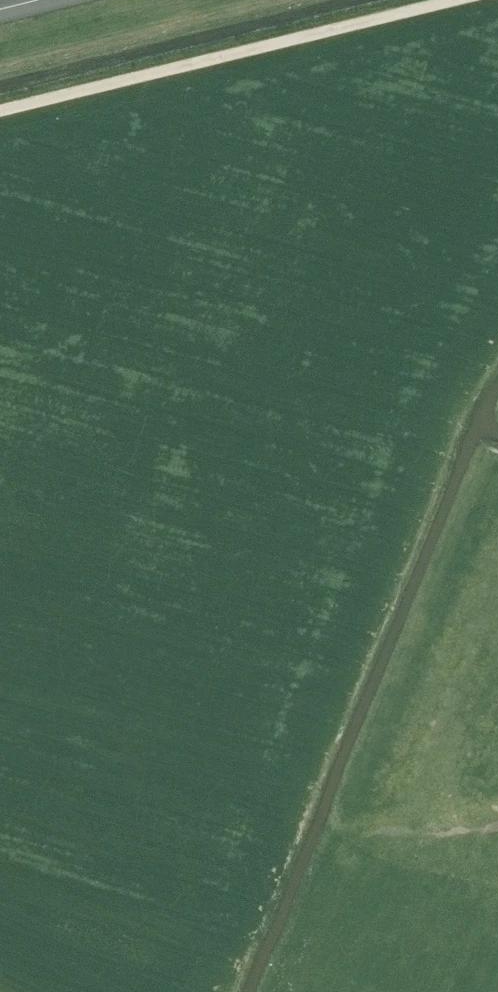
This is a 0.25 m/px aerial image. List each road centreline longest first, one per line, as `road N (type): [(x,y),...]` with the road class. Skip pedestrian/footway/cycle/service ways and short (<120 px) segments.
road 1 (track): [(0,110),(449,0)]

